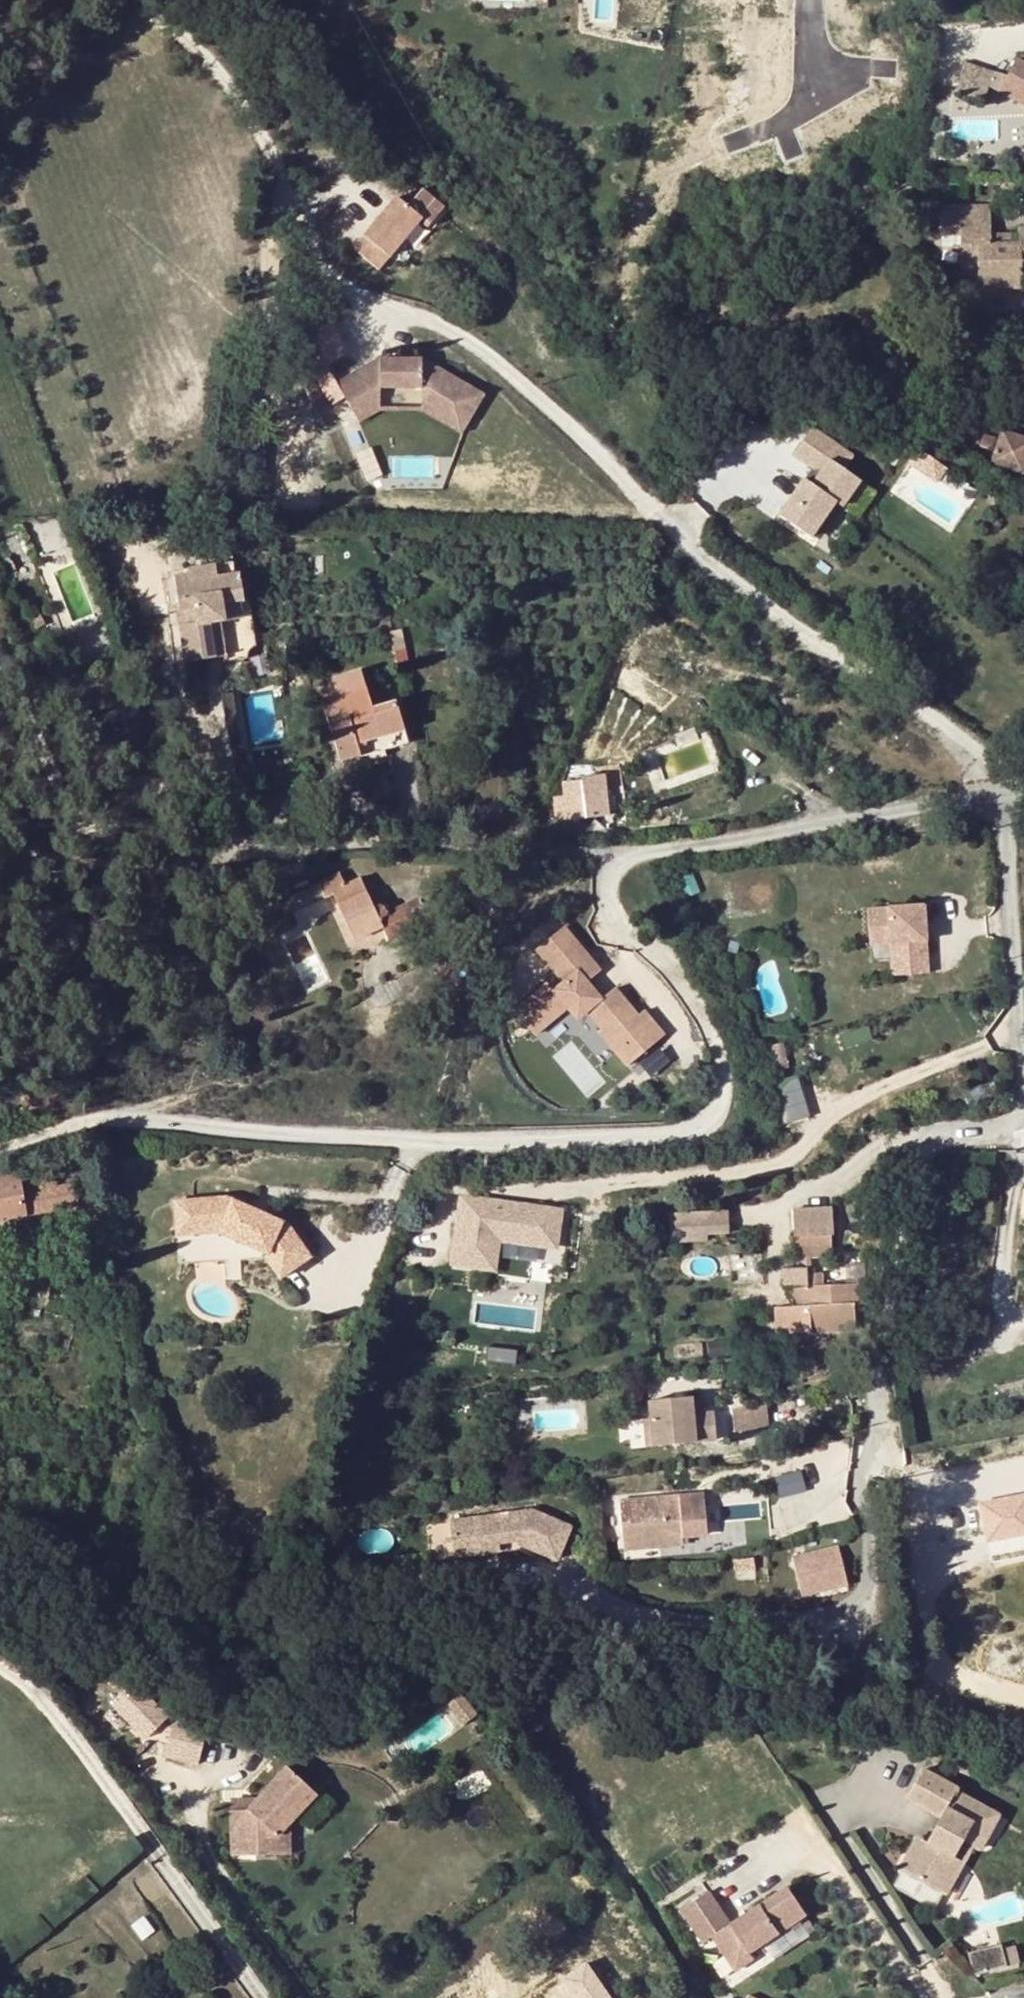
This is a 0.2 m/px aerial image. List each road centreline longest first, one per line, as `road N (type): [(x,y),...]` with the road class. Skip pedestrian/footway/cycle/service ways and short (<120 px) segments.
road 1 (residential): [(994,793),(922,708),(684,544),(563,412),(474,345),(355,295),(303,238),(276,152),(226,82),(122,0)]
road 2 (residential): [(0,1149),(137,1115),(419,1138),(676,1131),(702,1123),(723,1092),(723,1054),(676,967),(612,901),(613,853)]
road 3 (residential): [(864,1509),(876,1365),(919,1147),(937,1135),(1005,1132),(1023,1105)]
road 4 (residential): [(215,856),(466,842),(613,853)]
road 5 (residential): [(613,853),(994,793)]
road 6 (residential): [(1023,1082),(1005,819),(994,793)]

